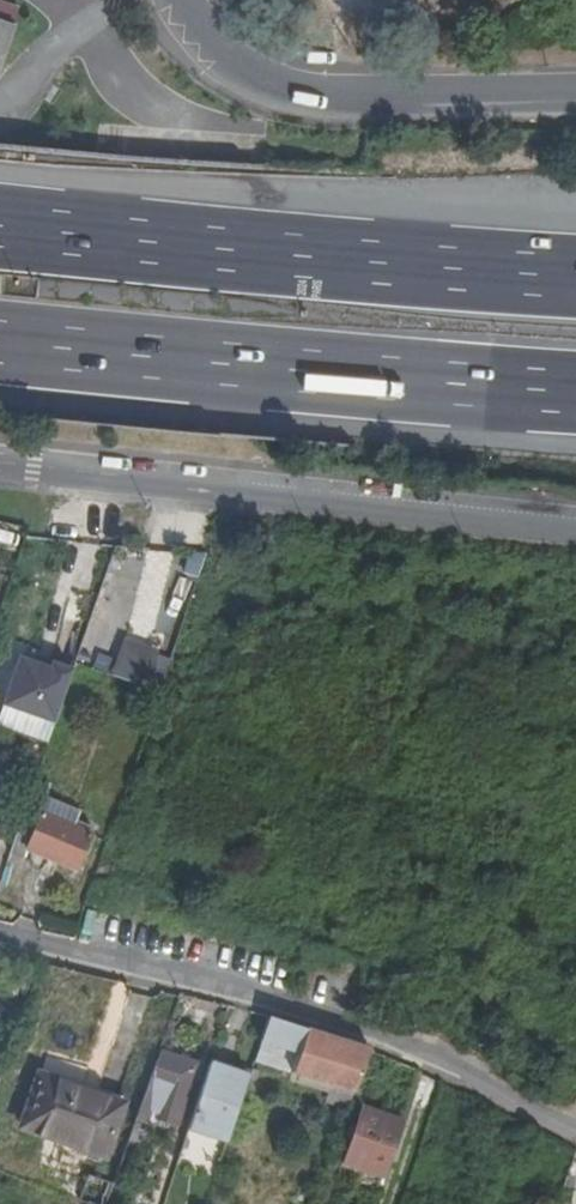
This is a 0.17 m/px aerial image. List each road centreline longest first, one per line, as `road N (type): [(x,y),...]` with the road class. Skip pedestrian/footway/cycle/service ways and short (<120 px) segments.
road 1 (motorway): [(575,281),(0,226)]
road 2 (motorway): [(0,342),(575,396)]
road 3 (secondary): [(182,0),(228,63),(277,88),(347,98),(575,93)]
road 4 (unclassified): [(171,483),(575,527)]
road 5 (residential): [(0,465),(171,483)]

